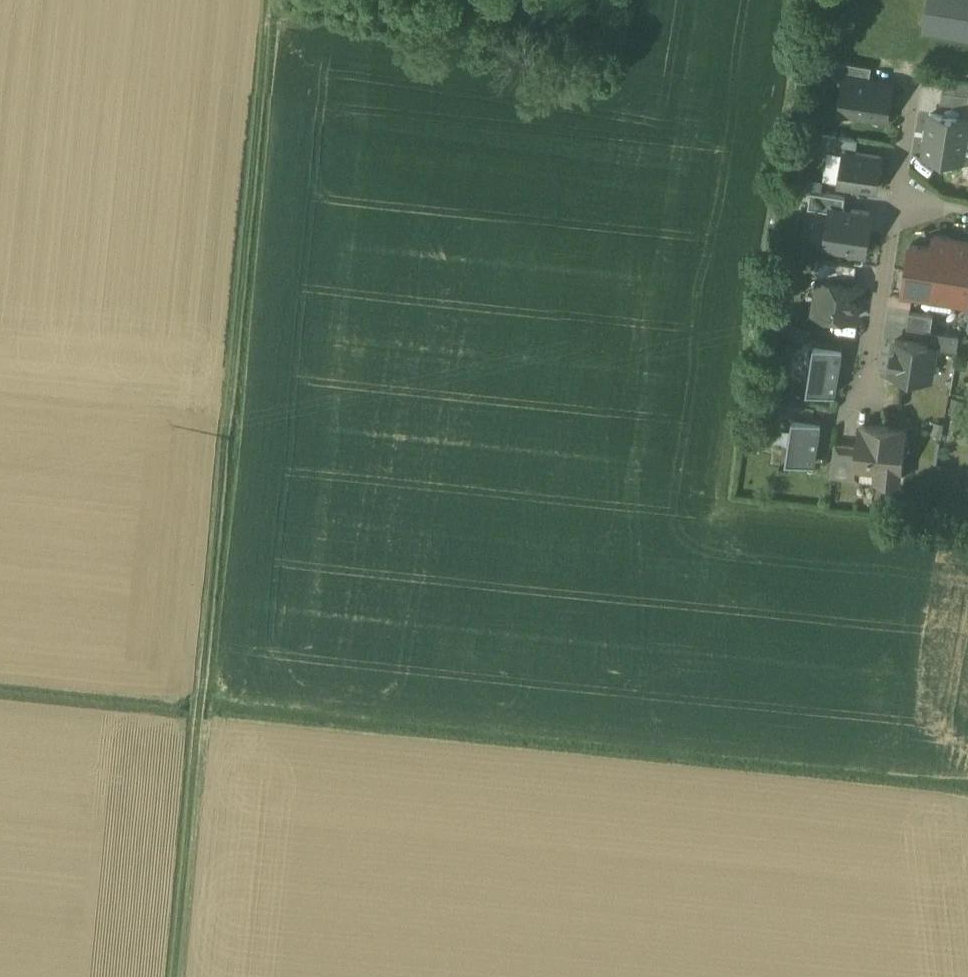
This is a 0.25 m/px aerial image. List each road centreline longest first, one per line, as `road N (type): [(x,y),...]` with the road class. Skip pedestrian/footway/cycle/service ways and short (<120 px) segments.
road 1 (track): [(277,0),(181,976)]
road 2 (residential): [(869,388),(896,203)]
road 3 (residential): [(896,203),(916,77)]

